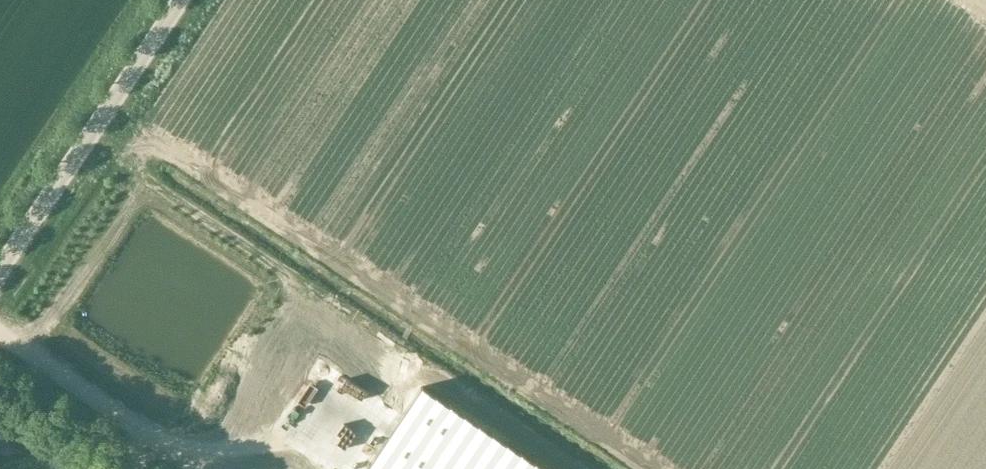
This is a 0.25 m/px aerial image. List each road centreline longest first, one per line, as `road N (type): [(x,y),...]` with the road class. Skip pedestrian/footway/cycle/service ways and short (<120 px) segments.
road 1 (unclassified): [(0,269),(181,0)]

